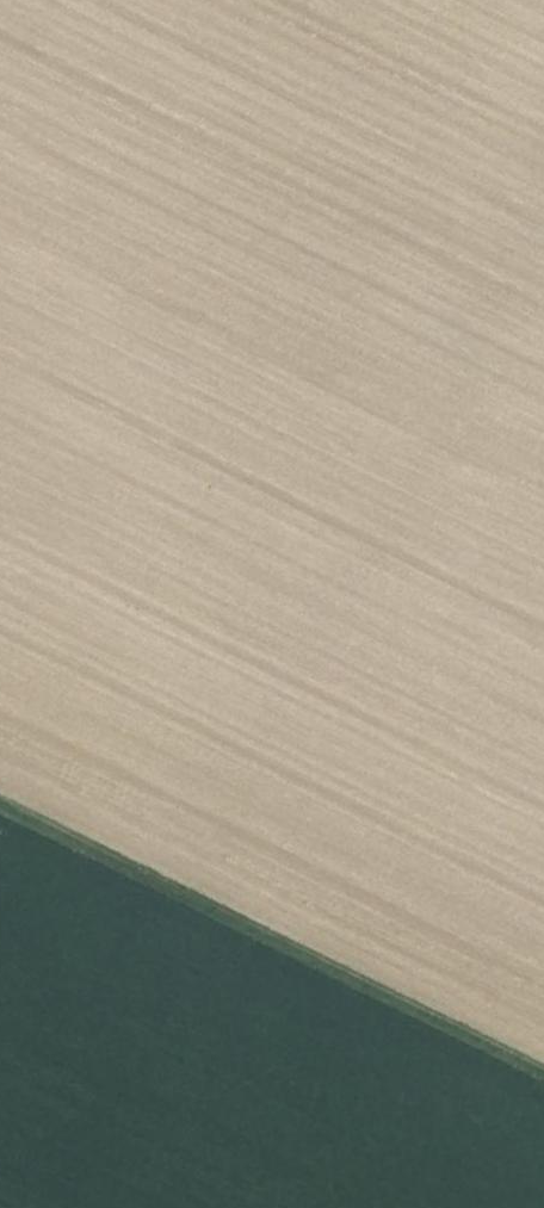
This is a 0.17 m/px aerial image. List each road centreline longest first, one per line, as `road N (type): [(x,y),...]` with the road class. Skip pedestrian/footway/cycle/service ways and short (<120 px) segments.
road 1 (track): [(543,1075),(0,807)]

